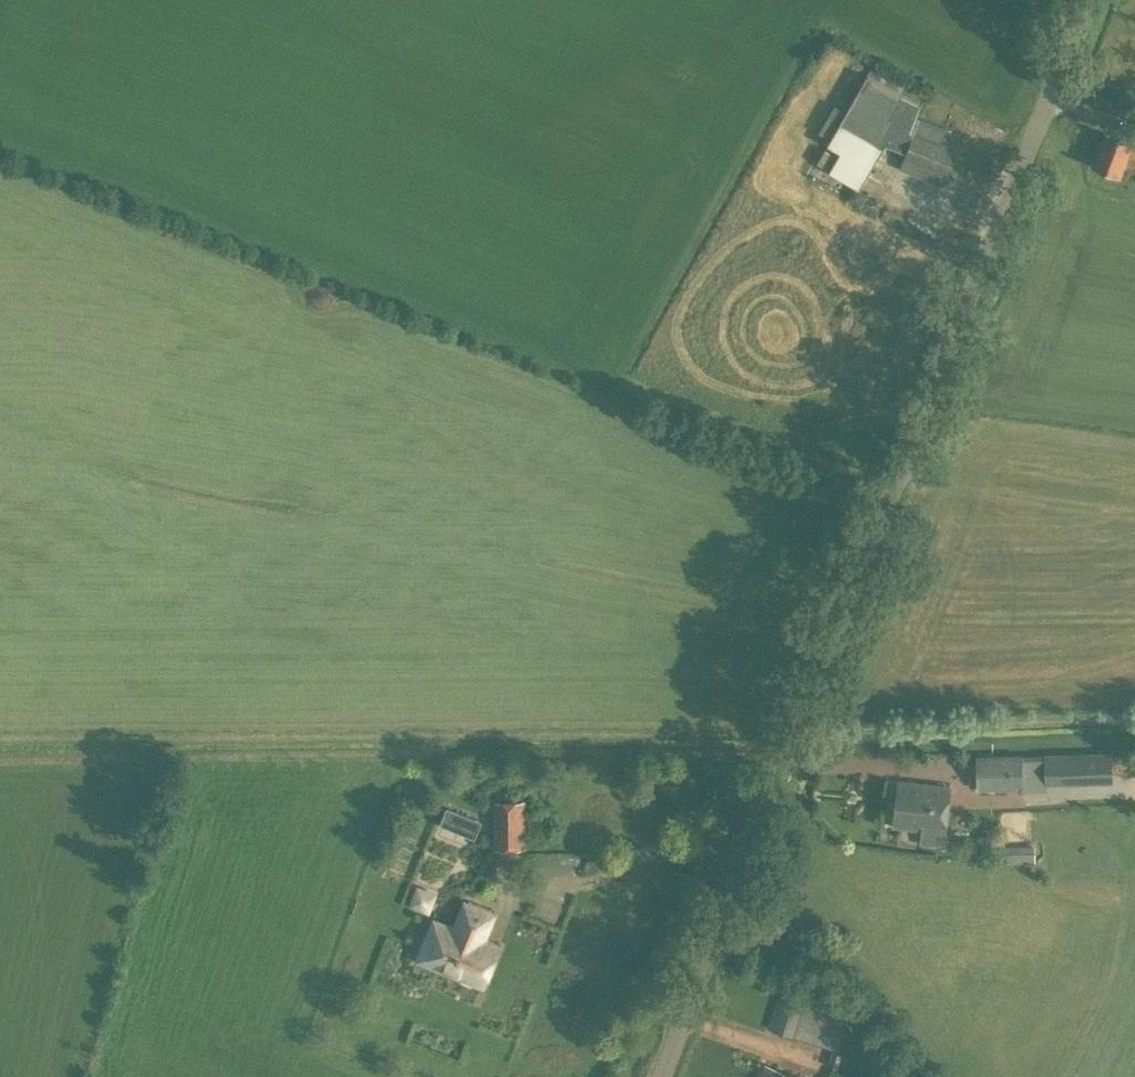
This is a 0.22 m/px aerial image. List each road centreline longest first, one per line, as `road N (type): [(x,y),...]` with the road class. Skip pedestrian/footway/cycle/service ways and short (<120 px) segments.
road 1 (unclassified): [(665,1076),(1087,0)]

